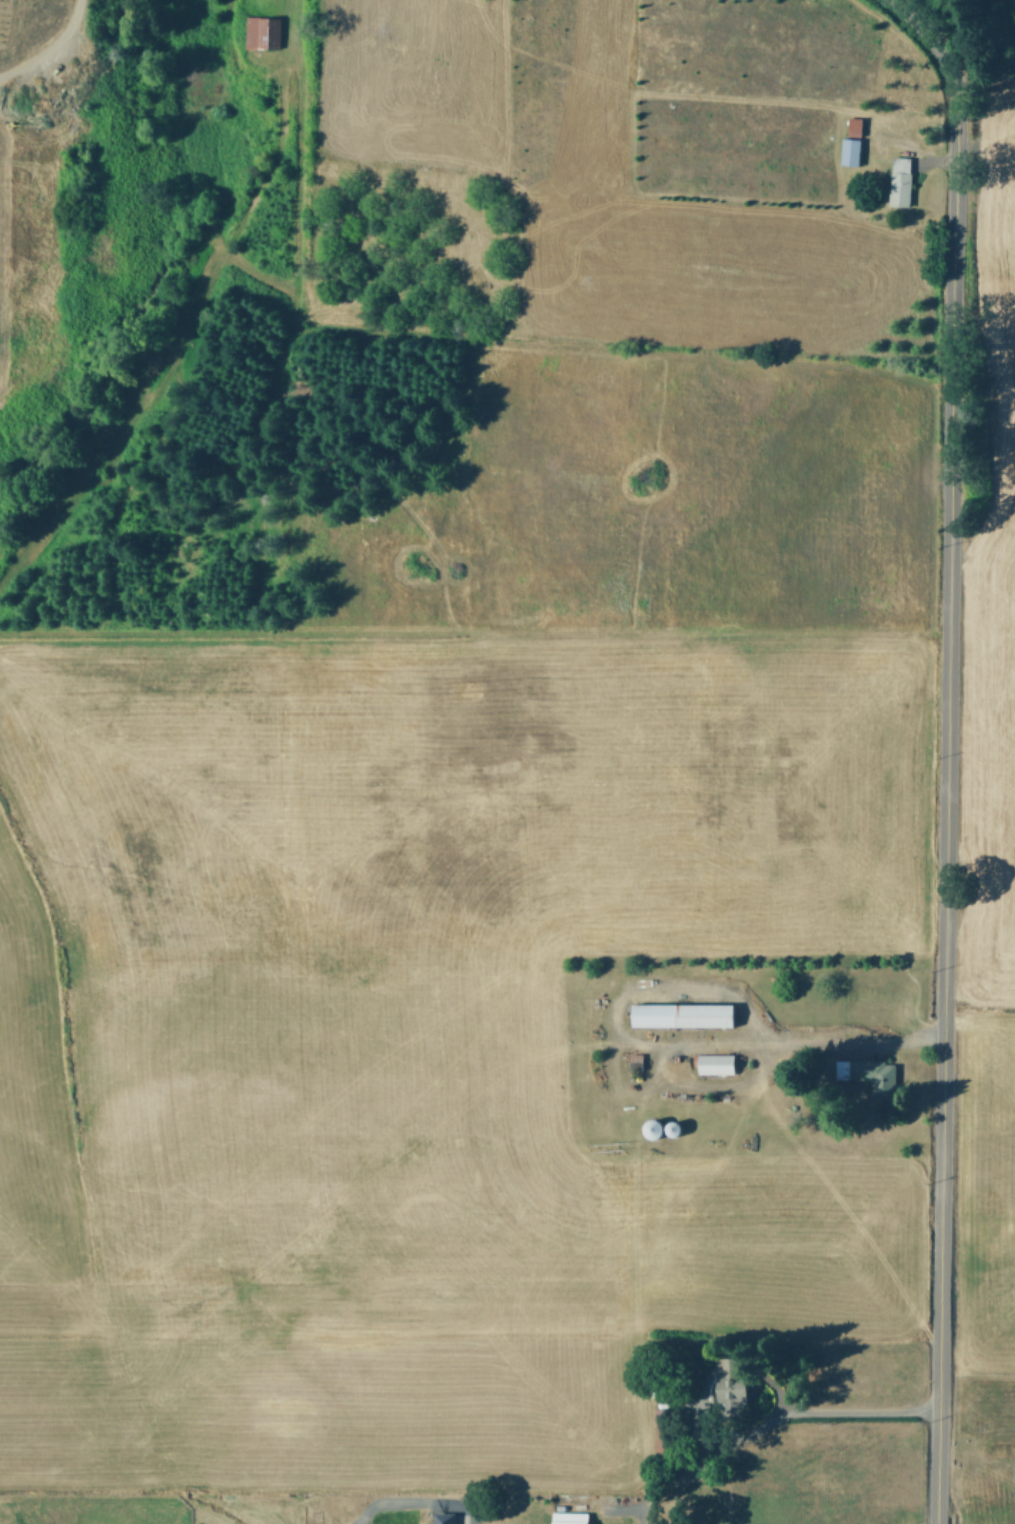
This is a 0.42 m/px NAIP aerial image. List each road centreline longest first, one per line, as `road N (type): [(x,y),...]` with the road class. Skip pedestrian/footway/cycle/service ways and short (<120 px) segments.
road 1 (tertiary): [(936,1523),(955,92),(945,29),(926,0)]

